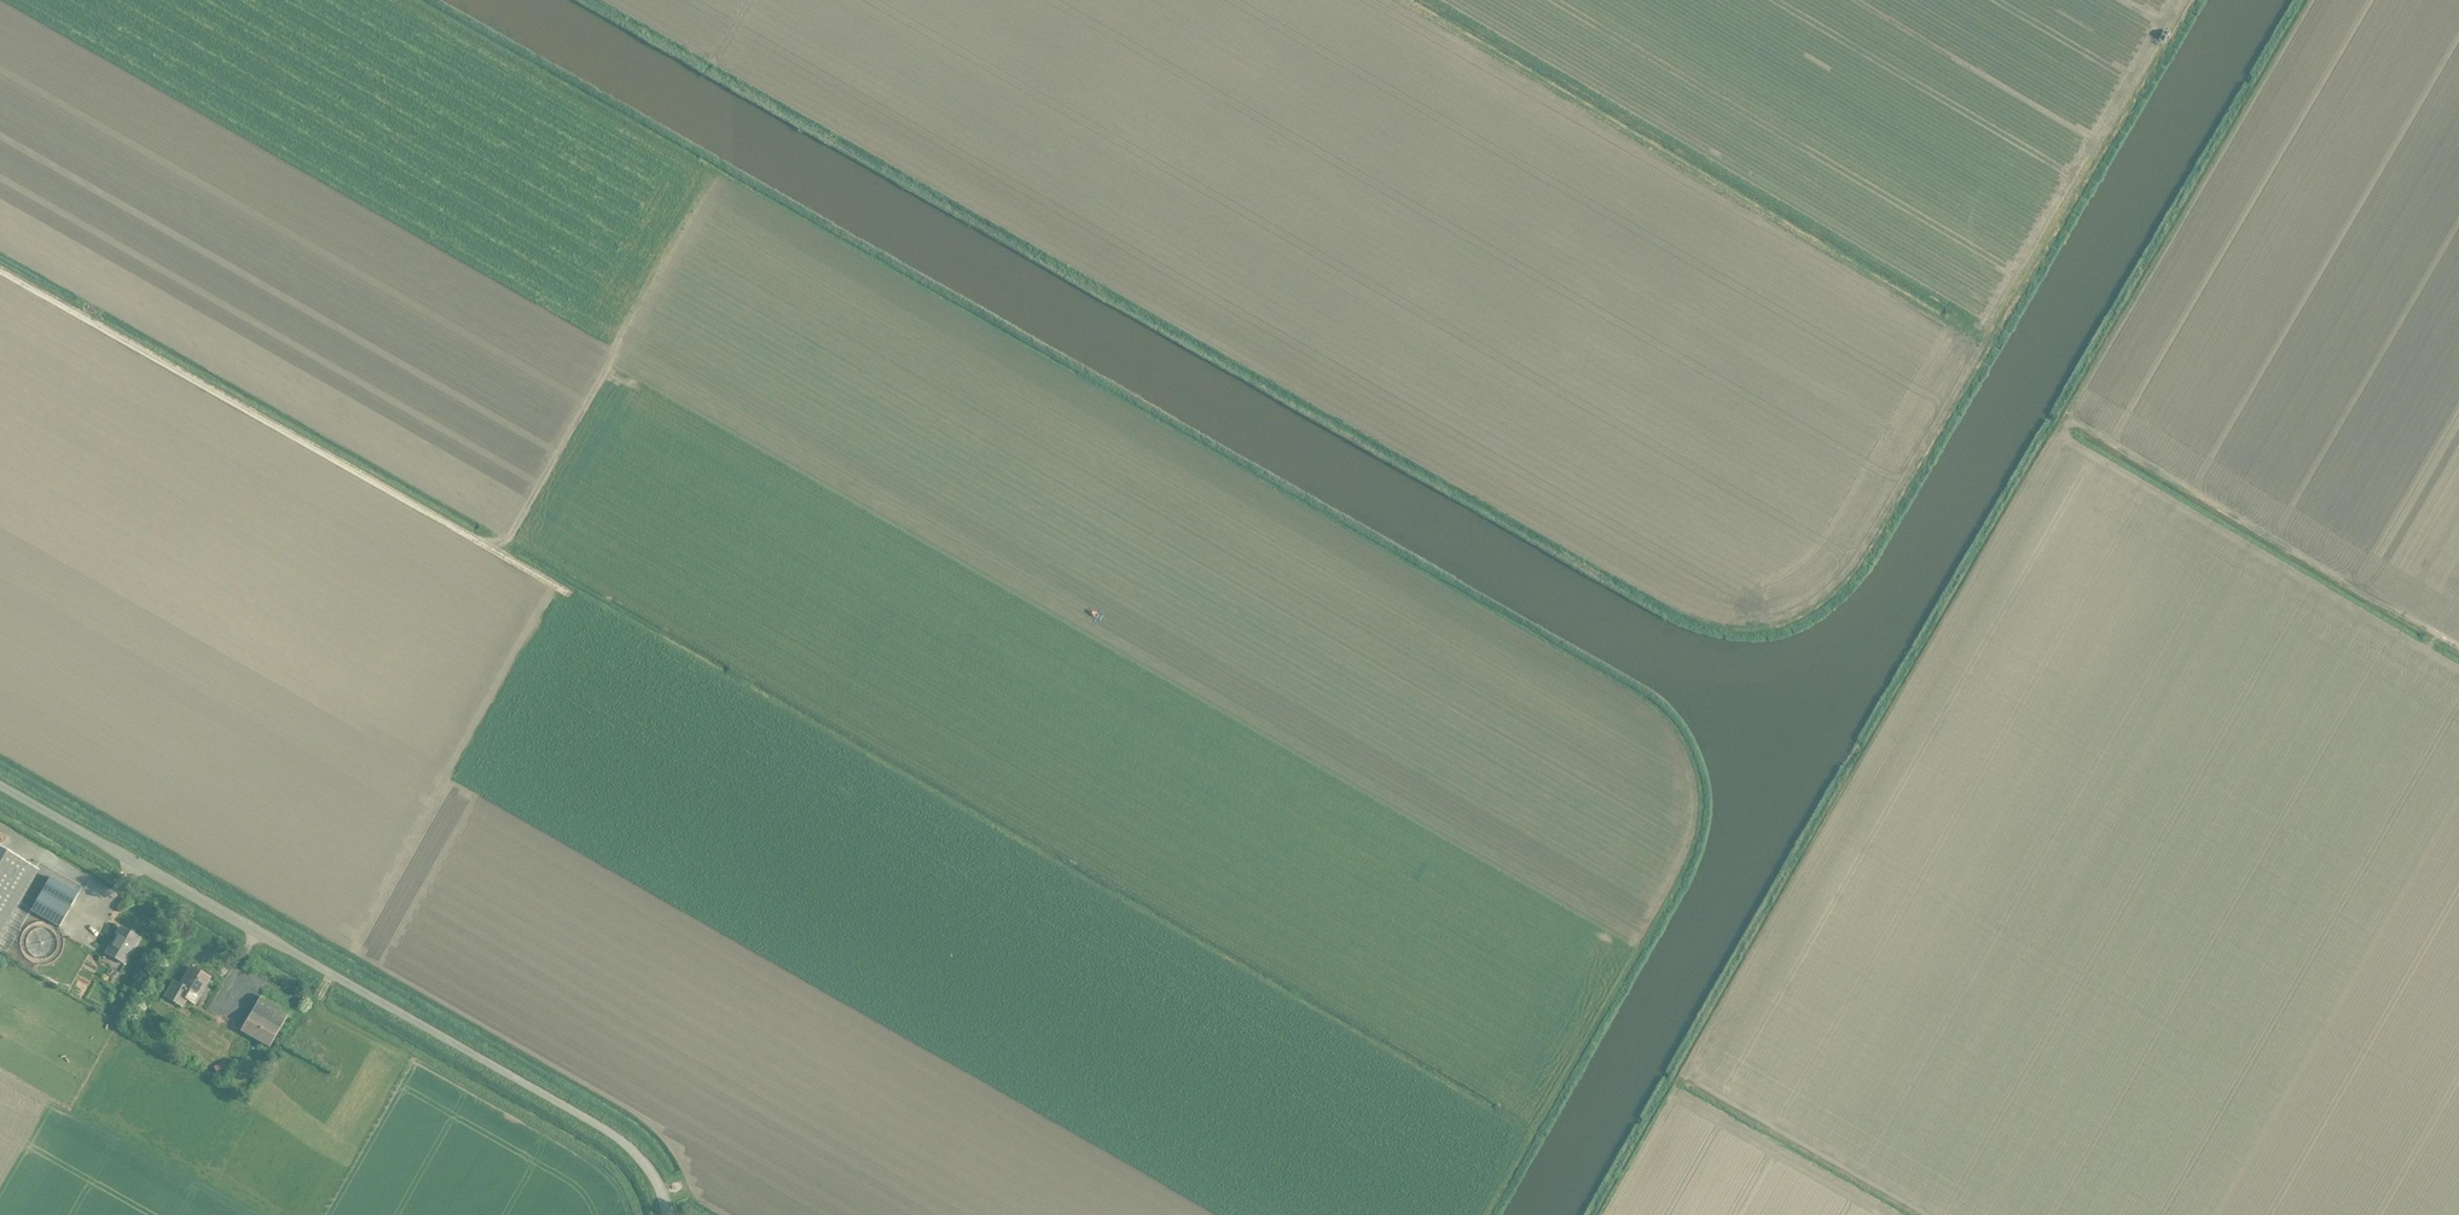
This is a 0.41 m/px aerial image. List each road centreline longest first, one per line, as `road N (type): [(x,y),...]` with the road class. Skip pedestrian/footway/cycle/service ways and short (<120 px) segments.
road 1 (unclassified): [(666,1214),(649,1170),(615,1136),(0,785)]

